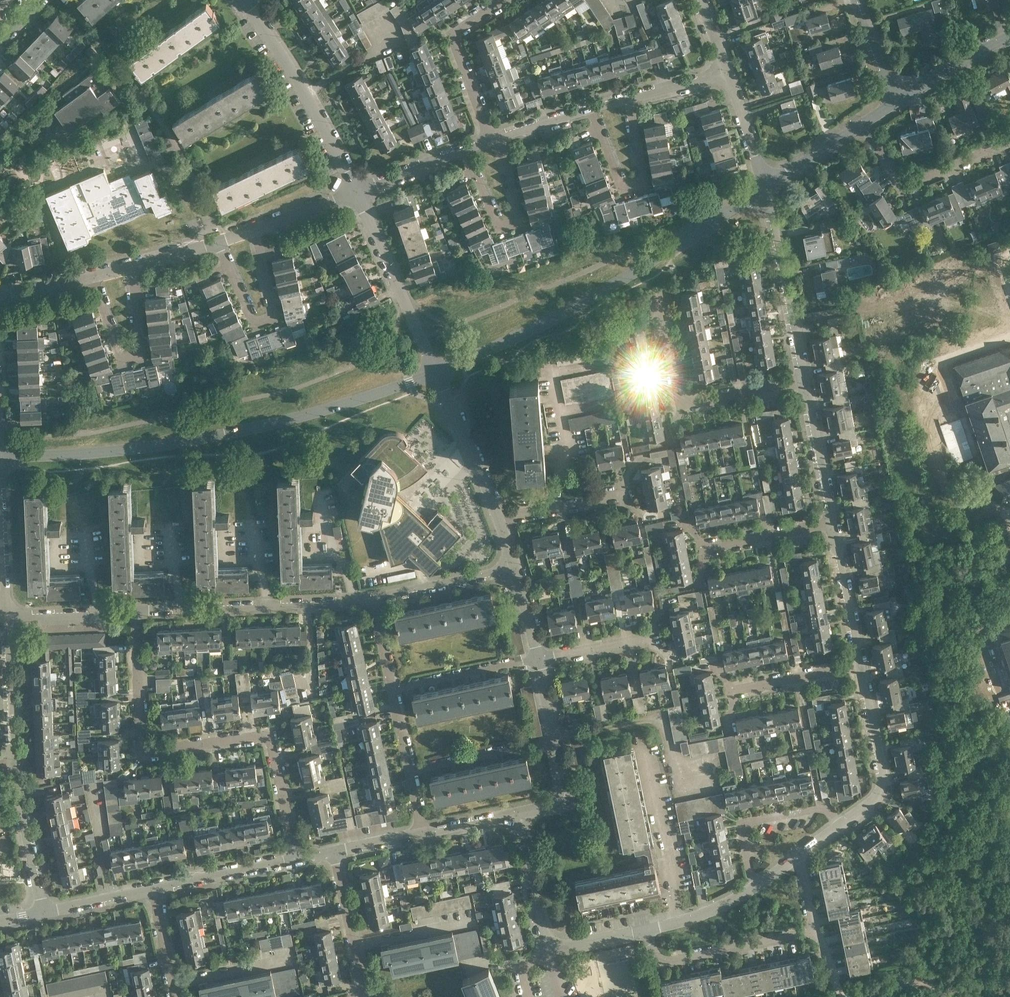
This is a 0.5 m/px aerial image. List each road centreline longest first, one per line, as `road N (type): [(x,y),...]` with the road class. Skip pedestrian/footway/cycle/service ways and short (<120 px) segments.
road 1 (tertiary): [(0,458),(184,440),(436,372)]
road 2 (residential): [(296,860),(270,736),(141,753),(132,614)]
road 3 (tertiary): [(436,372),(537,326),(766,186)]
road 4 (residential): [(652,931),(661,964),(818,932),(799,854)]
road 5 (residential): [(132,614),(371,599)]
road 6 (residential): [(806,382),(680,403),(658,296)]
road 7 (residential): [(358,190),(305,89),(245,1)]
road 8 (track): [(794,321),(928,293),(949,306),(963,355)]
road 9 (residential): [(89,276),(121,361),(141,354),(134,264)]
road 10 (residential): [(457,151),(500,232),(517,226),(501,136)]
road 11 (residential): [(806,382),(766,186)]
road 12 (residential): [(214,242),(254,323),(271,318),(257,228)]
road 13 (residential): [(436,372),(358,190)]
road 14 (residential): [(589,111),(621,187),(630,190),(643,179),(630,99)]
road 15 (residential): [(865,123),(904,180),(1009,140)]
road 16 (residential): [(842,824),(877,799),(883,781),(862,665)]
road 17 (residential): [(491,138),(453,34),(507,0)]
road 18 (residential): [(754,885),(743,824),(824,809),(842,824)]
road 19 (residential): [(501,520),(436,372)]
road 20 (residential): [(390,689),(540,658)]
road 21 (residential): [(44,913),(9,764)]
road 22 (residential): [(554,735),(406,767)]
road 23 (residential): [(150,890),(296,860)]
road 24 (residential): [(371,599),(514,567)]
road 25 (residential): [(862,665),(833,523)]
road 26 (residential): [(833,523),(806,382)]
road 27 (residential): [(9,764),(2,623)]
road 28 (residential): [(362,990),(335,852)]
road 29 (residential): [(548,949),(519,814)]
road 30 (residential): [(733,691),(862,665)]
road 31 (residential): [(704,548),(833,523)]
road 32 (residential): [(2,623),(132,614)]
road 33 (tertiary): [(899,100),(1009,38)]
road 34 (residential): [(501,520),(624,495)]
road 35 (residential): [(766,186),(727,71)]

